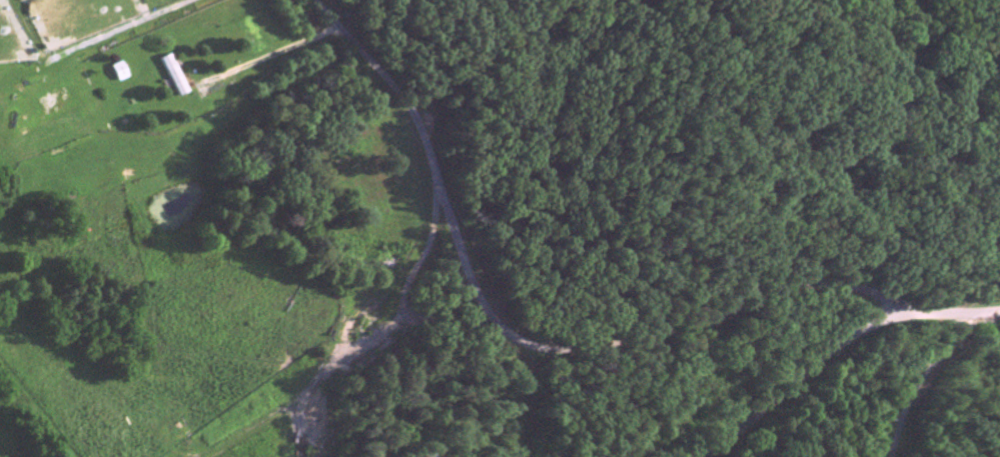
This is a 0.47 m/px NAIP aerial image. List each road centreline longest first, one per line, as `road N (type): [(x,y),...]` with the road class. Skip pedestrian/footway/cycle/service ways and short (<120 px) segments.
road 1 (residential): [(923,315),(866,295),(803,288),(680,337),(565,357),(532,352),(503,332),(474,293),(403,102),(314,0)]
road 2 (residential): [(698,456),(872,329),(923,315),(999,316)]
road 3 (residential): [(470,284),(237,449)]
road 4 (residential): [(940,316),(884,456)]

